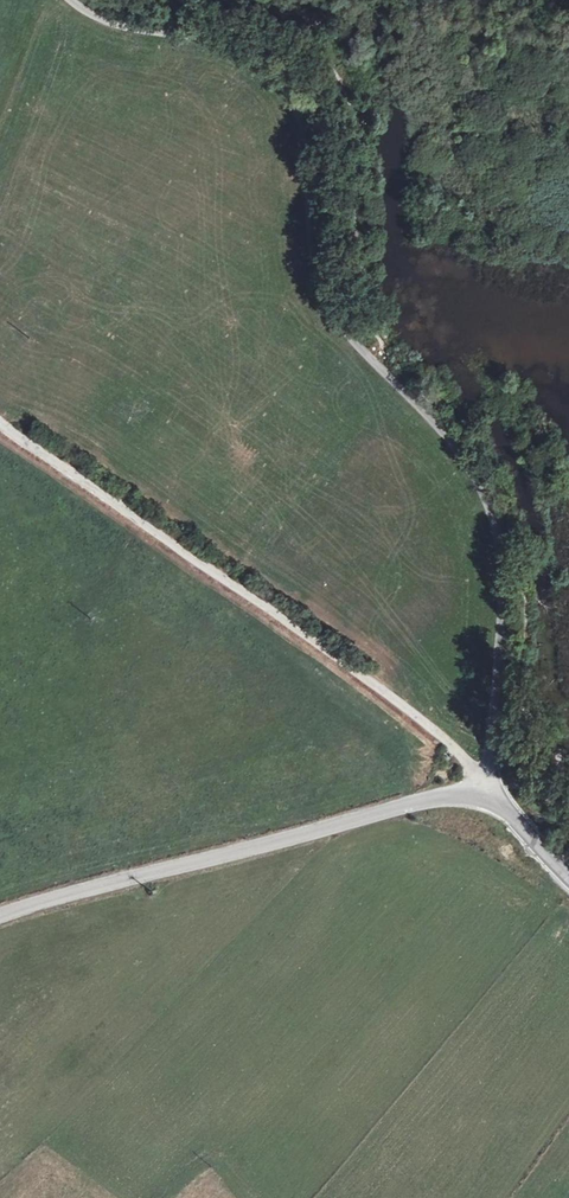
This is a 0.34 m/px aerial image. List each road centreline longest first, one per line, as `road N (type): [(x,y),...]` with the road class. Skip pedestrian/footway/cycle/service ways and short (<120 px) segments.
road 1 (unclassified): [(512,821),(519,637),(509,558),(476,490),(346,349),(330,291),(324,181),(310,138),(253,88),(125,62),(94,46),(56,0)]
road 2 (unclassified): [(0,416),(366,676),(512,821)]
road 3 (tertiary): [(497,808),(433,802),(0,913)]

